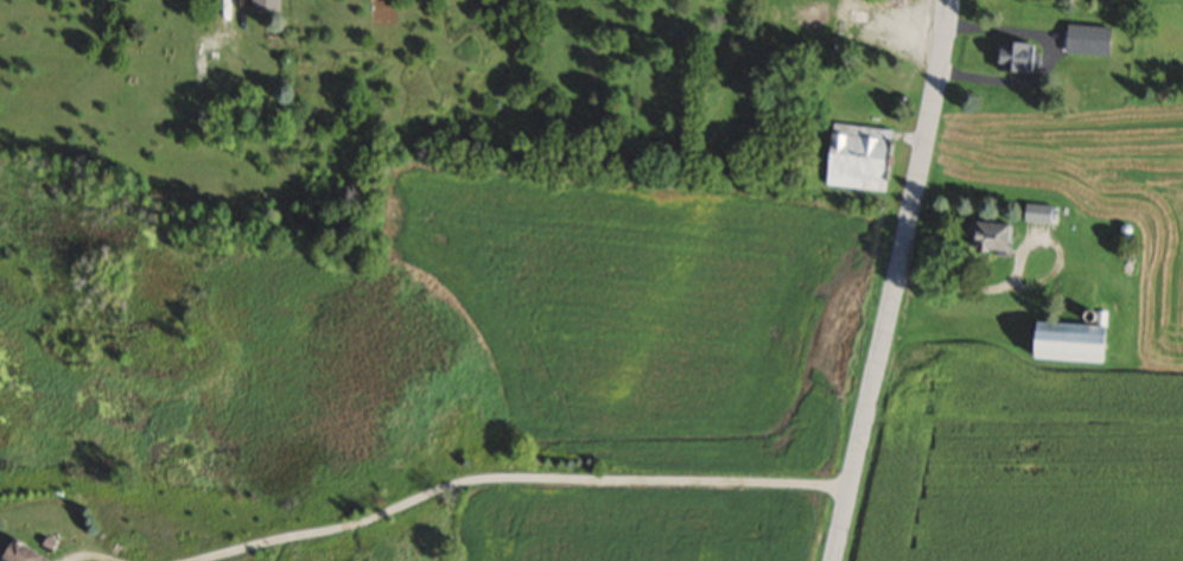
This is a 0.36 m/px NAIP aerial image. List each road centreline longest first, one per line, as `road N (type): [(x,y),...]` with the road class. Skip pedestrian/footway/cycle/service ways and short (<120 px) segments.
road 1 (tertiary): [(835,560),(951,0)]

